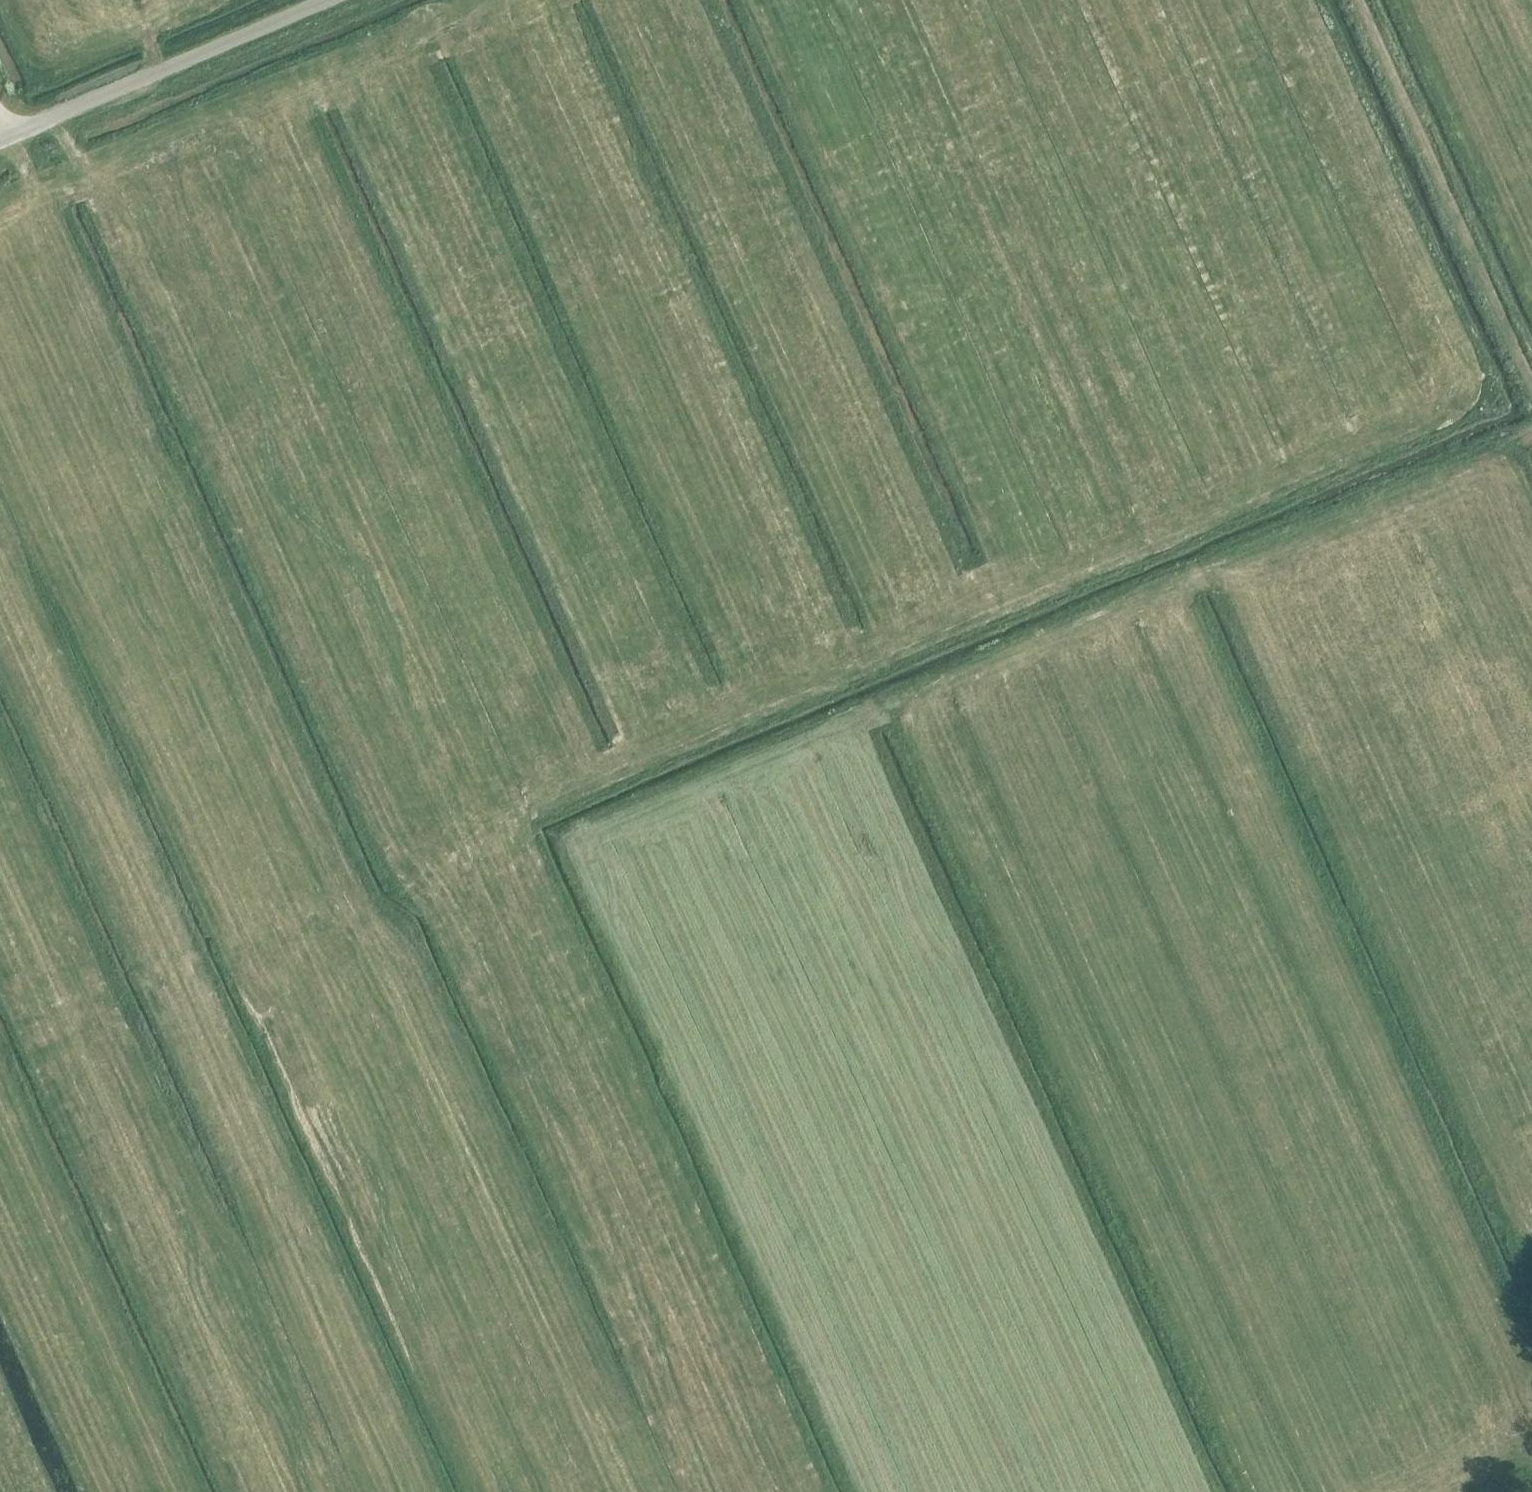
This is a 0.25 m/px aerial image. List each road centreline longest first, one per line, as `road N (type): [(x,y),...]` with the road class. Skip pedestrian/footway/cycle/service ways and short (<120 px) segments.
road 1 (track): [(1355,0),(1531,385)]
road 2 (unclassified): [(0,136),(325,0)]

